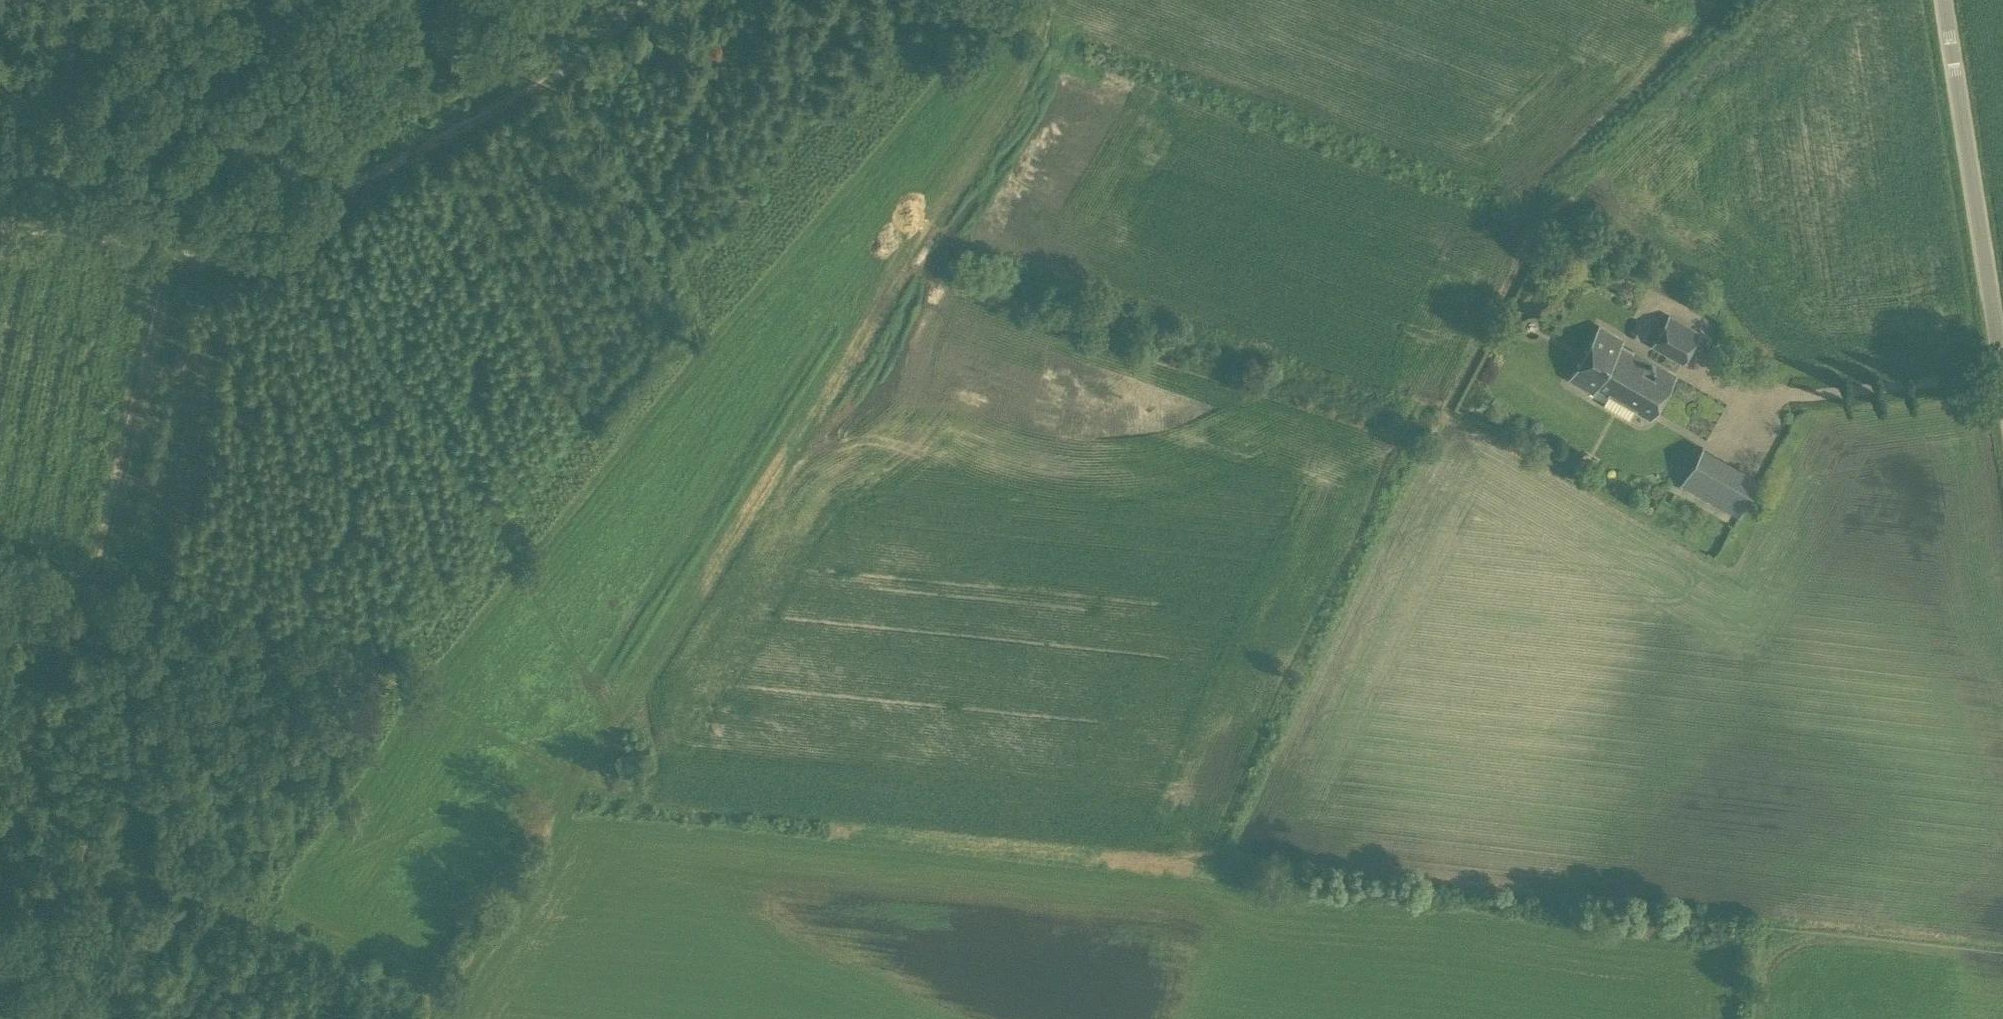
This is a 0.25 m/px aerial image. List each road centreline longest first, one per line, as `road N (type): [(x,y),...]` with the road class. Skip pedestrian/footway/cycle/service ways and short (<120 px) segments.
road 1 (unclassified): [(2002,387),(1942,0)]

